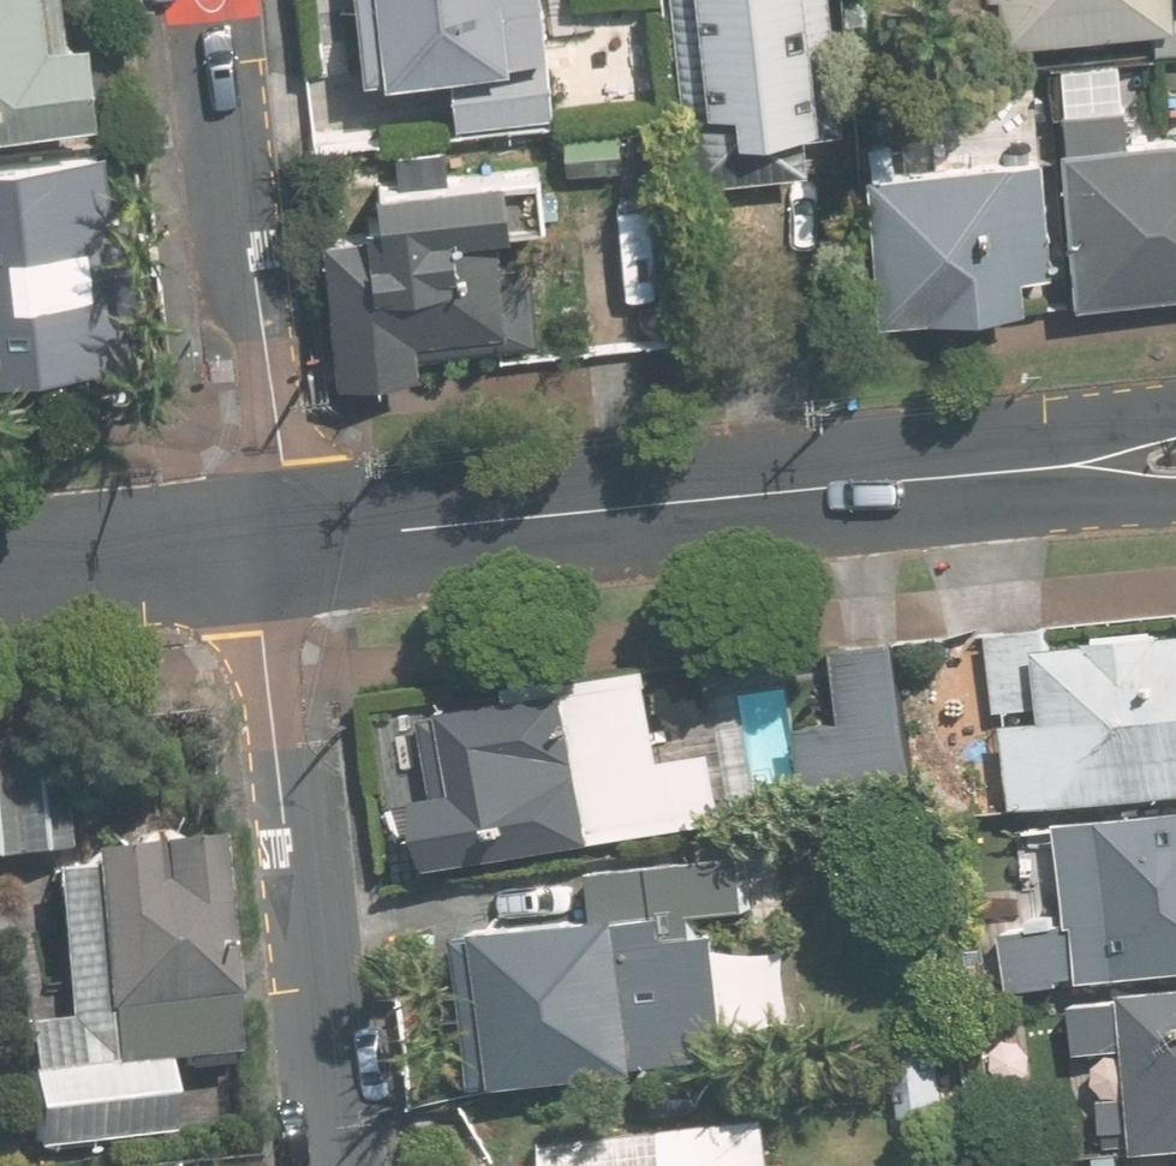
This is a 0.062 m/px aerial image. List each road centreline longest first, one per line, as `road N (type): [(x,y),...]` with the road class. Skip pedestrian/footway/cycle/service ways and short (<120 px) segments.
road 1 (tertiary): [(345,1165),(326,981),(282,811),(267,683),(271,546)]
road 2 (tertiary): [(874,480),(271,546)]
road 3 (residential): [(271,546),(276,426),(256,286),(228,178),(206,0)]
road 4 (tertiary): [(874,480),(987,438),(1175,397)]
road 5 (tertiary): [(1175,498),(874,480)]
road 6 (tertiary): [(271,546),(0,571)]

